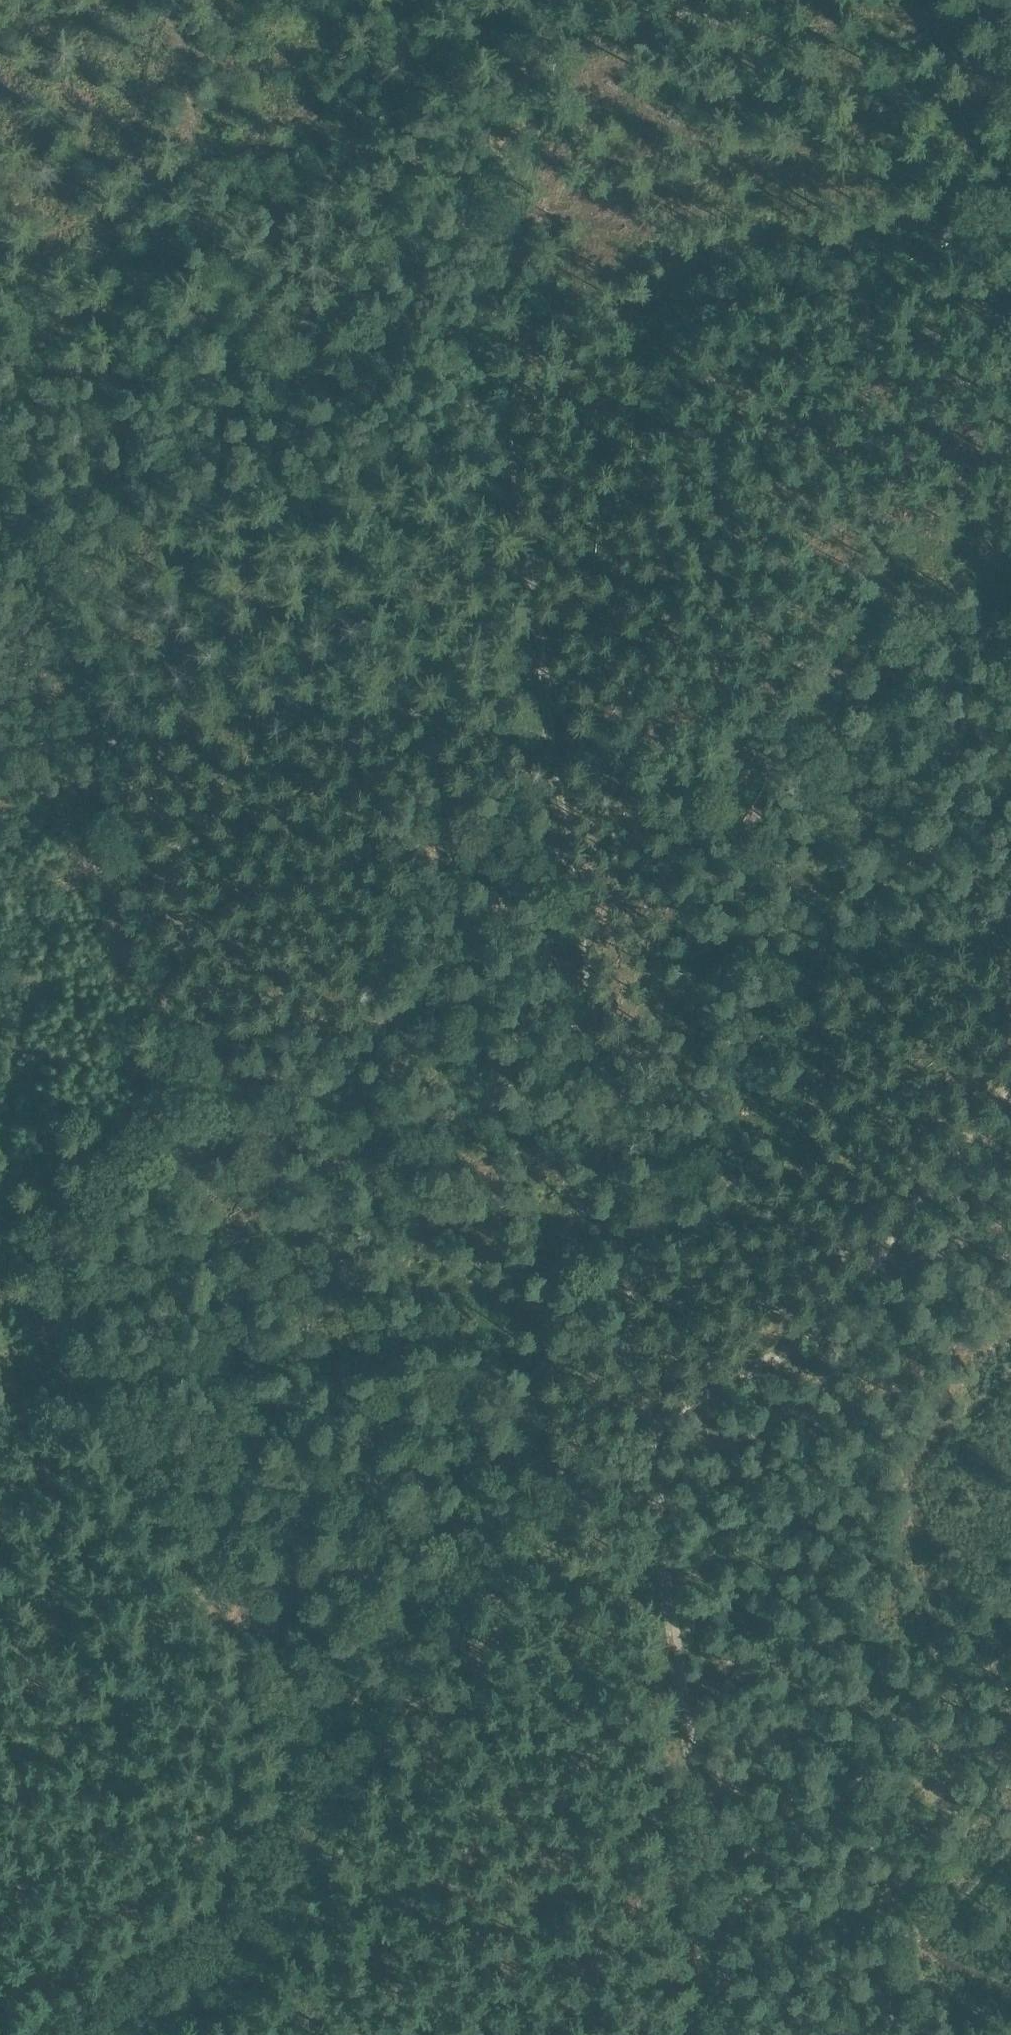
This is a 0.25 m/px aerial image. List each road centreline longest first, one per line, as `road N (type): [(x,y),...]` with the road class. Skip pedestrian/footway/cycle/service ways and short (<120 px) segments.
road 1 (track): [(1010,1081),(822,1322),(527,1508),(452,1589),(330,1765),(251,1932),(225,1955),(74,2034)]
road 2 (track): [(553,740),(730,2034)]
road 3 (track): [(553,740),(483,229),(554,75),(565,0)]
road 4 (track): [(79,1390),(86,1364),(52,1230),(61,1206),(151,1139),(176,1083),(179,1036),(111,731)]
road 5 (track): [(330,1765),(170,1454),(141,1421),(105,1395),(79,1390),(0,1401)]

